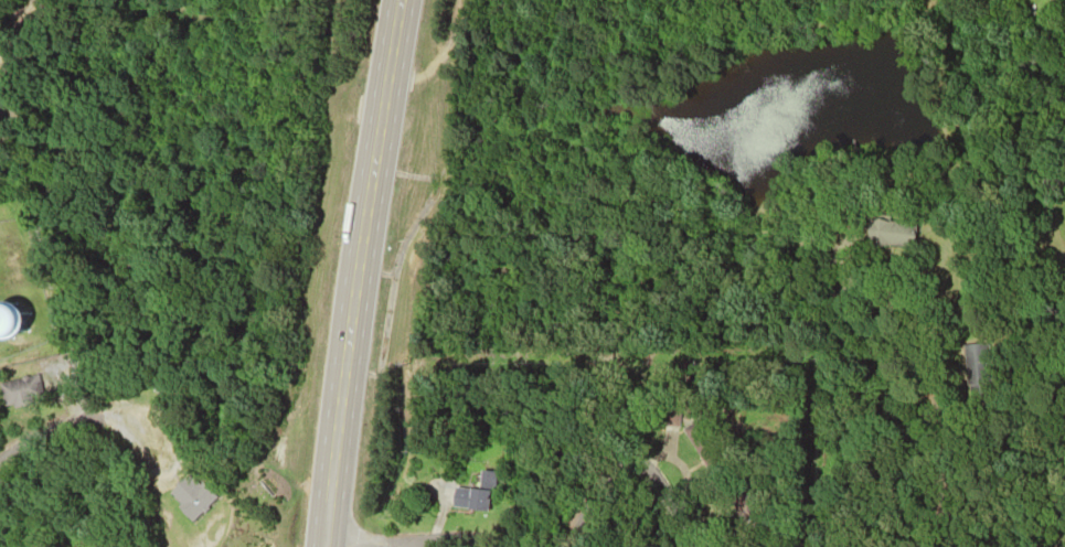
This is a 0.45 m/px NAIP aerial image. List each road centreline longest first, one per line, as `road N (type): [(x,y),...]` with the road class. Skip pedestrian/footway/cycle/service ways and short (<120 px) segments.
road 1 (track): [(395,540),(395,496),(408,451),(405,365),(813,357),(815,546)]
road 2 (trunk): [(319,546),(381,87)]
road 3 (residential): [(696,546),(682,470),(648,448),(616,475),(567,546)]
road 4 (residential): [(487,546),(320,536)]

